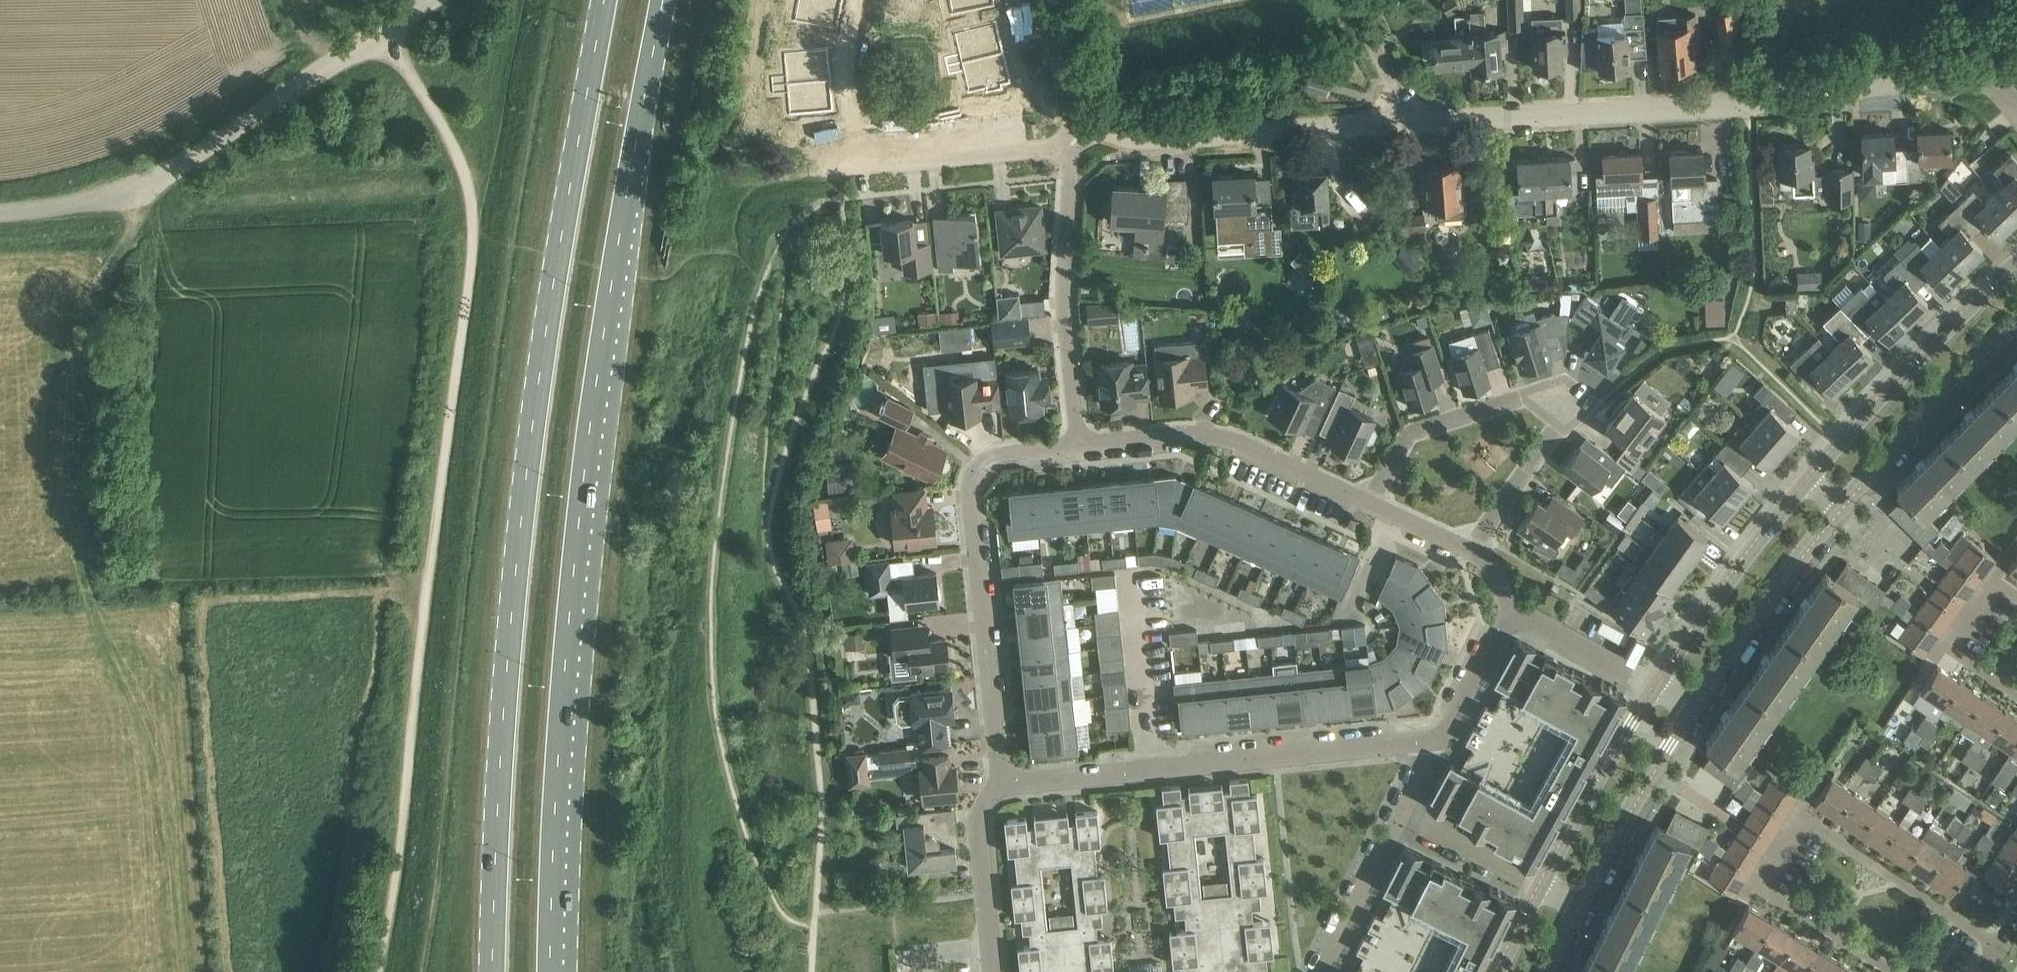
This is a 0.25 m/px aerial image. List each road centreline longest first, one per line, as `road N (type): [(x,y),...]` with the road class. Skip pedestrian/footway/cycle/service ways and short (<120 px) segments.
road 1 (primary): [(606,0),(555,269),(521,523),(491,971)]
road 2 (primary): [(552,971),(588,459),(664,0)]
road 3 (track): [(379,29),(471,183),(476,267),(407,816),(378,971)]
road 4 (residential): [(1091,126),(1137,139),(1747,107),(1954,73),(1987,81),(2016,110)]
road 5 (residential): [(1998,948),(1806,816),(1765,882),(1766,895),(1895,971)]
road 6 (unclassified): [(0,200),(137,182),(379,29),(409,0)]
road 7 (residential): [(1004,786),(1447,738)]
road 8 (residential): [(1004,786),(968,483),(988,456),(1079,443)]
road 9 (residential): [(1473,547),(1560,422),(1567,404),(1554,391),(1410,433),(1371,501)]
road 10 (residential): [(1079,443),(1210,434),(1371,501)]
road 11 (residential): [(1079,443),(1064,306),(1071,145)]
road 12 (unclassified): [(2016,269),(1811,482)]
road 13 (unclassified): [(1838,507),(1927,404),(2016,319)]
road 14 (unclassified): [(1811,482),(1659,689)]
road 15 (unclassified): [(1690,708),(1838,507)]
road 16 (unclassified): [(1659,689),(1545,884)]
road 17 (unclassified): [(1576,901),(1690,708)]
road 18 (residential): [(996,971),(981,819),(990,795),(1004,786)]
road 19 (residential): [(1407,813),(1324,971)]
road 20 (residential): [(2016,586),(2004,577),(1955,644),(2016,695)]
road 21 (residential): [(1071,145),(901,162)]
road 22 (residential): [(1516,612),(1659,689)]
road 23 (residential): [(1407,813),(1545,884)]
road 24 (residential): [(1447,738),(1516,612)]
road 25 (residential): [(1091,126),(1070,97),(1045,0)]

